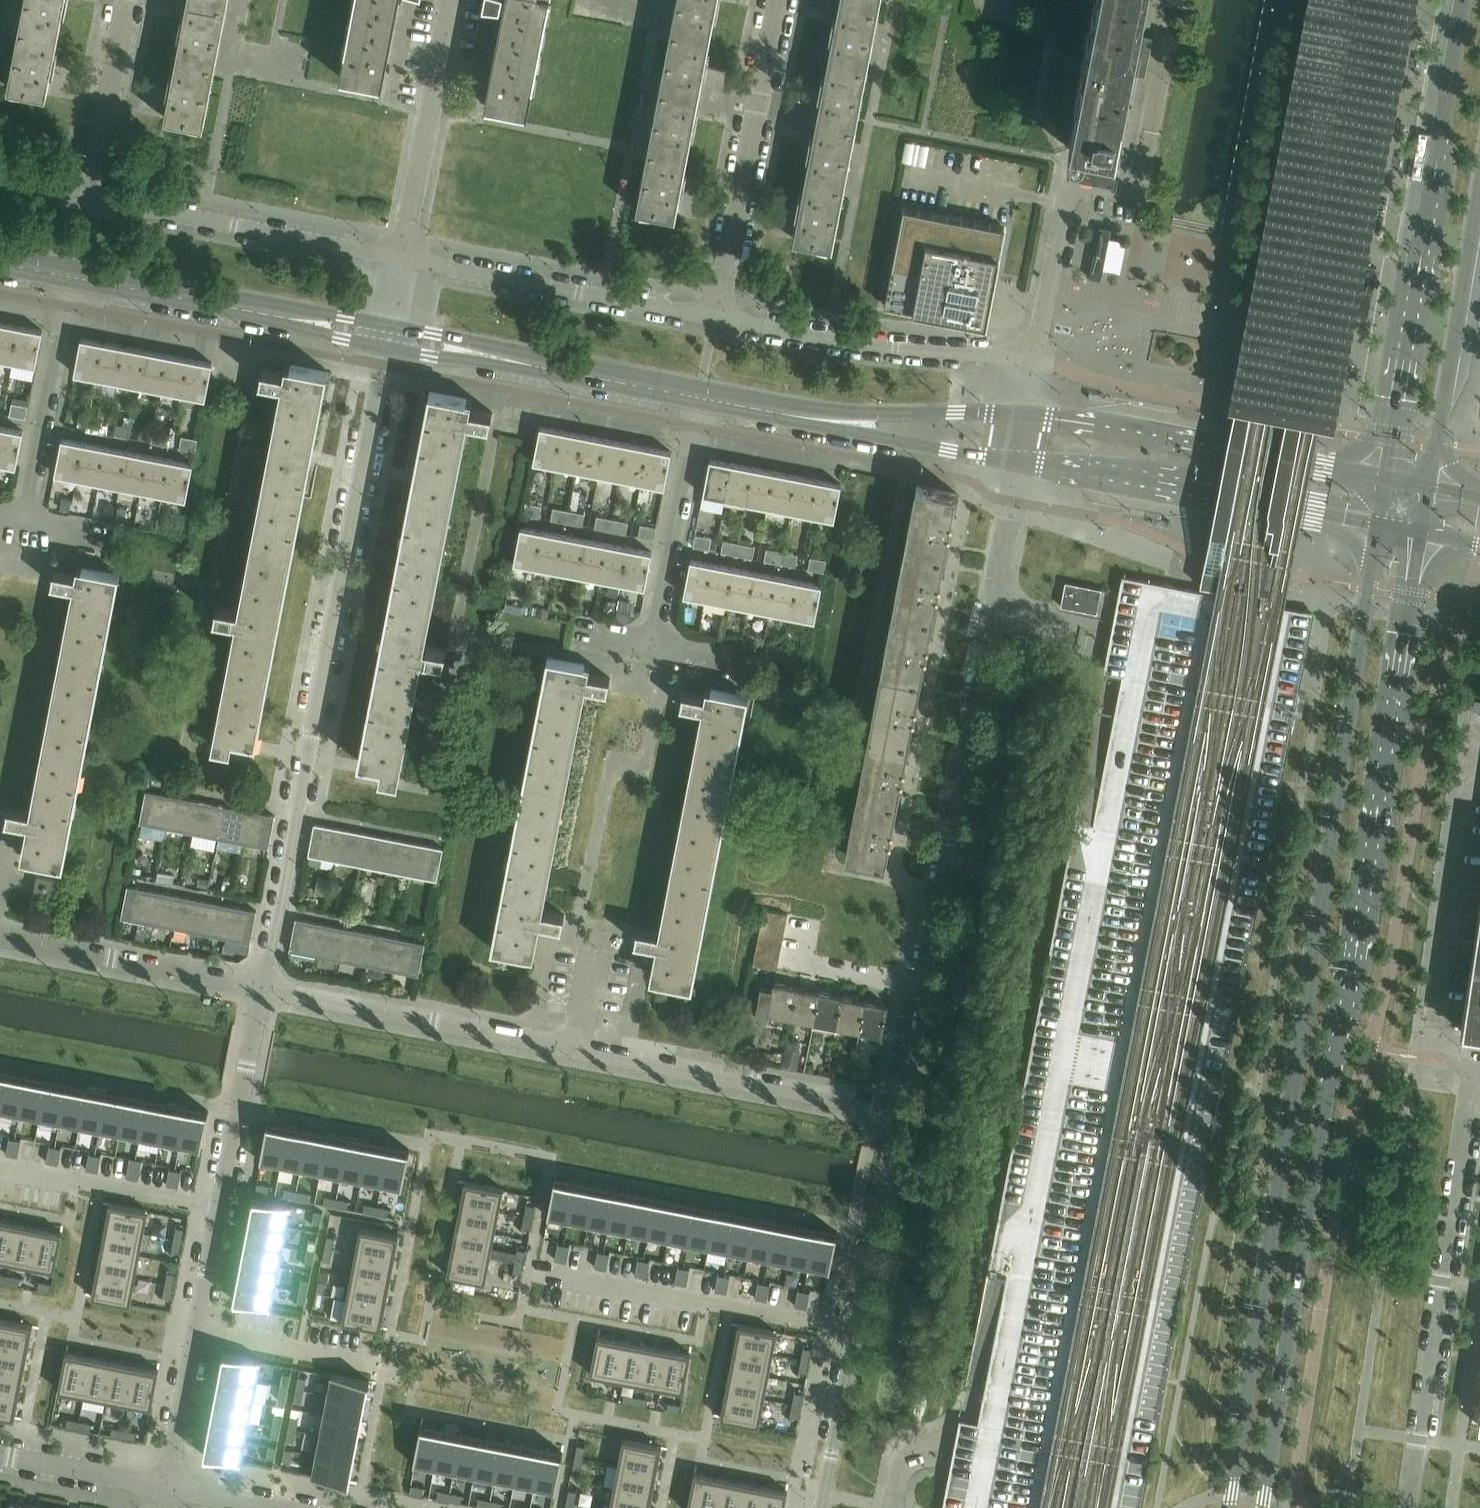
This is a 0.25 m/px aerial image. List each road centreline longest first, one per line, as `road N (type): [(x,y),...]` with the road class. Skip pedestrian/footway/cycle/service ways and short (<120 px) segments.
road 1 (secondary): [(1380,525),(1230,1507)]
road 2 (secondary): [(1264,1507),(1424,534)]
road 3 (residential): [(389,335),(263,987)]
road 4 (residential): [(897,1114),(263,987)]
road 5 (residential): [(263,987),(166,1488)]
road 6 (secondary): [(1465,0),(1385,486)]
road 7 (residential): [(1408,1507),(1464,1068),(1479,1071)]
road 8 (residential): [(820,1507),(897,1114)]
road 9 (residential): [(921,987),(987,643),(1003,617)]
road 10 (tertiary): [(1385,486),(1023,411)]
road 11 (tertiary): [(1016,463),(1380,525)]
road 12 (residential): [(718,321),(780,0)]
road 13 (residential): [(404,258),(86,198)]
road 14 (tertiary): [(1023,411),(827,412),(701,397)]
road 15 (tertiary): [(701,397),(1016,463)]
road 16 (tertiary): [(73,278),(389,335)]
road 17 (residential): [(718,321),(404,258)]
road 18 (tertiary): [(389,335),(701,397)]
road 19 (residential): [(1032,362),(718,321)]
road 20 (secondary): [(1430,494),(1479,189)]
road 21 (residential): [(1032,362),(1071,164),(1136,176)]
road 22 (residential): [(263,987),(0,937)]
road 23 (residential): [(452,0),(404,258)]
road 24 (residential): [(655,650),(701,397)]
road 25 (residential): [(22,527),(73,278)]
road 26 (residential): [(86,198),(123,0)]
road 27 (residential): [(0,1456),(166,1488)]
road 28 (residential): [(921,987),(802,966),(809,926)]
road 29 (residential): [(1016,463),(995,590),(1003,617)]
road 30 (residential): [(897,1114),(921,987)]

